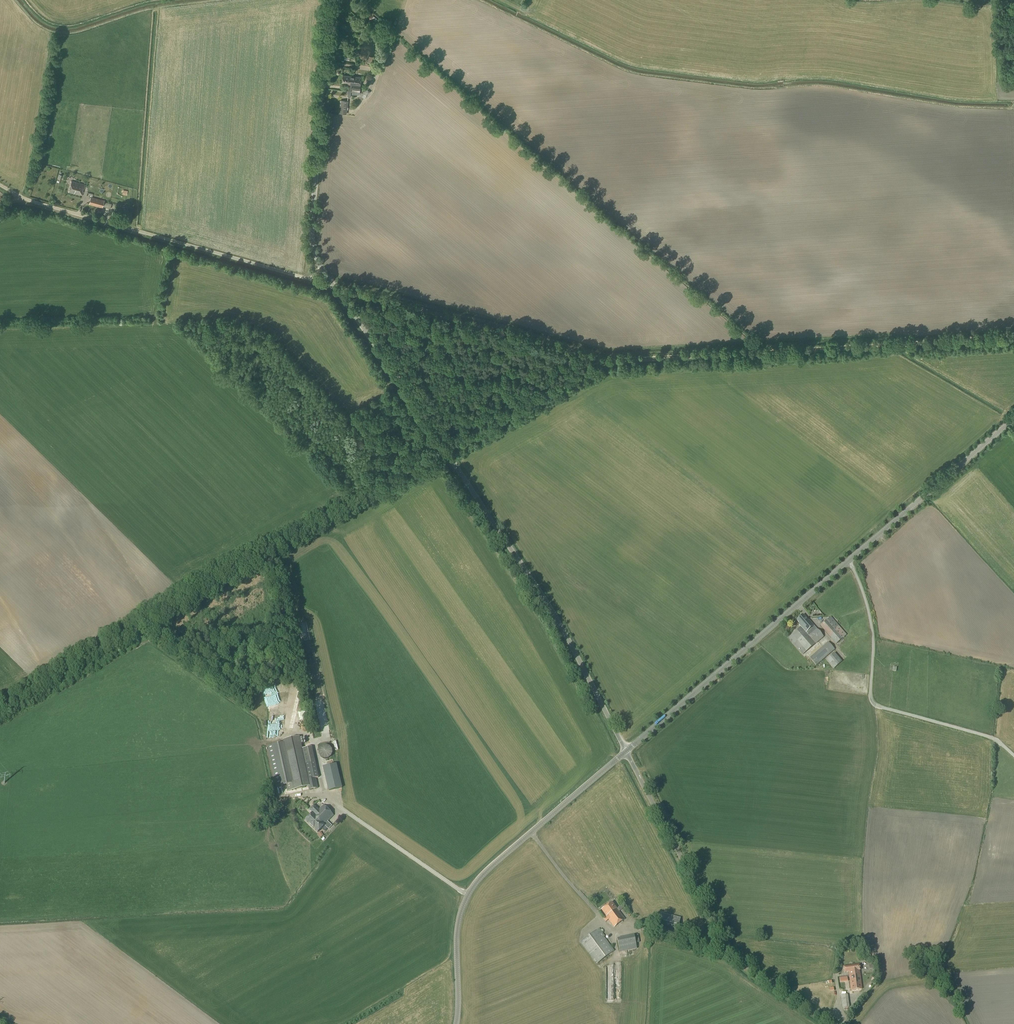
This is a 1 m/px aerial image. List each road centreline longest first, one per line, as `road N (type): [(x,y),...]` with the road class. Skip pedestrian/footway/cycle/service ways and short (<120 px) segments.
road 1 (track): [(447,452),(609,363),(1013,339)]
road 2 (unclassified): [(626,751),(551,609),(335,287)]
road 3 (track): [(0,706),(445,450)]
road 4 (tertiary): [(626,751),(1013,418)]
road 5 (unclassified): [(834,1023),(729,948),(626,751)]
road 6 (unclassified): [(313,280),(38,203),(0,185)]
road 7 (track): [(600,363),(335,287)]
road 8 (unclassified): [(322,270),(312,229),(327,0)]
road 9 (tertiary): [(457,1023),(457,929),(467,893),(531,832)]
road 10 (track): [(273,550),(303,707)]
road 11 (tertiary): [(531,832),(626,751)]

